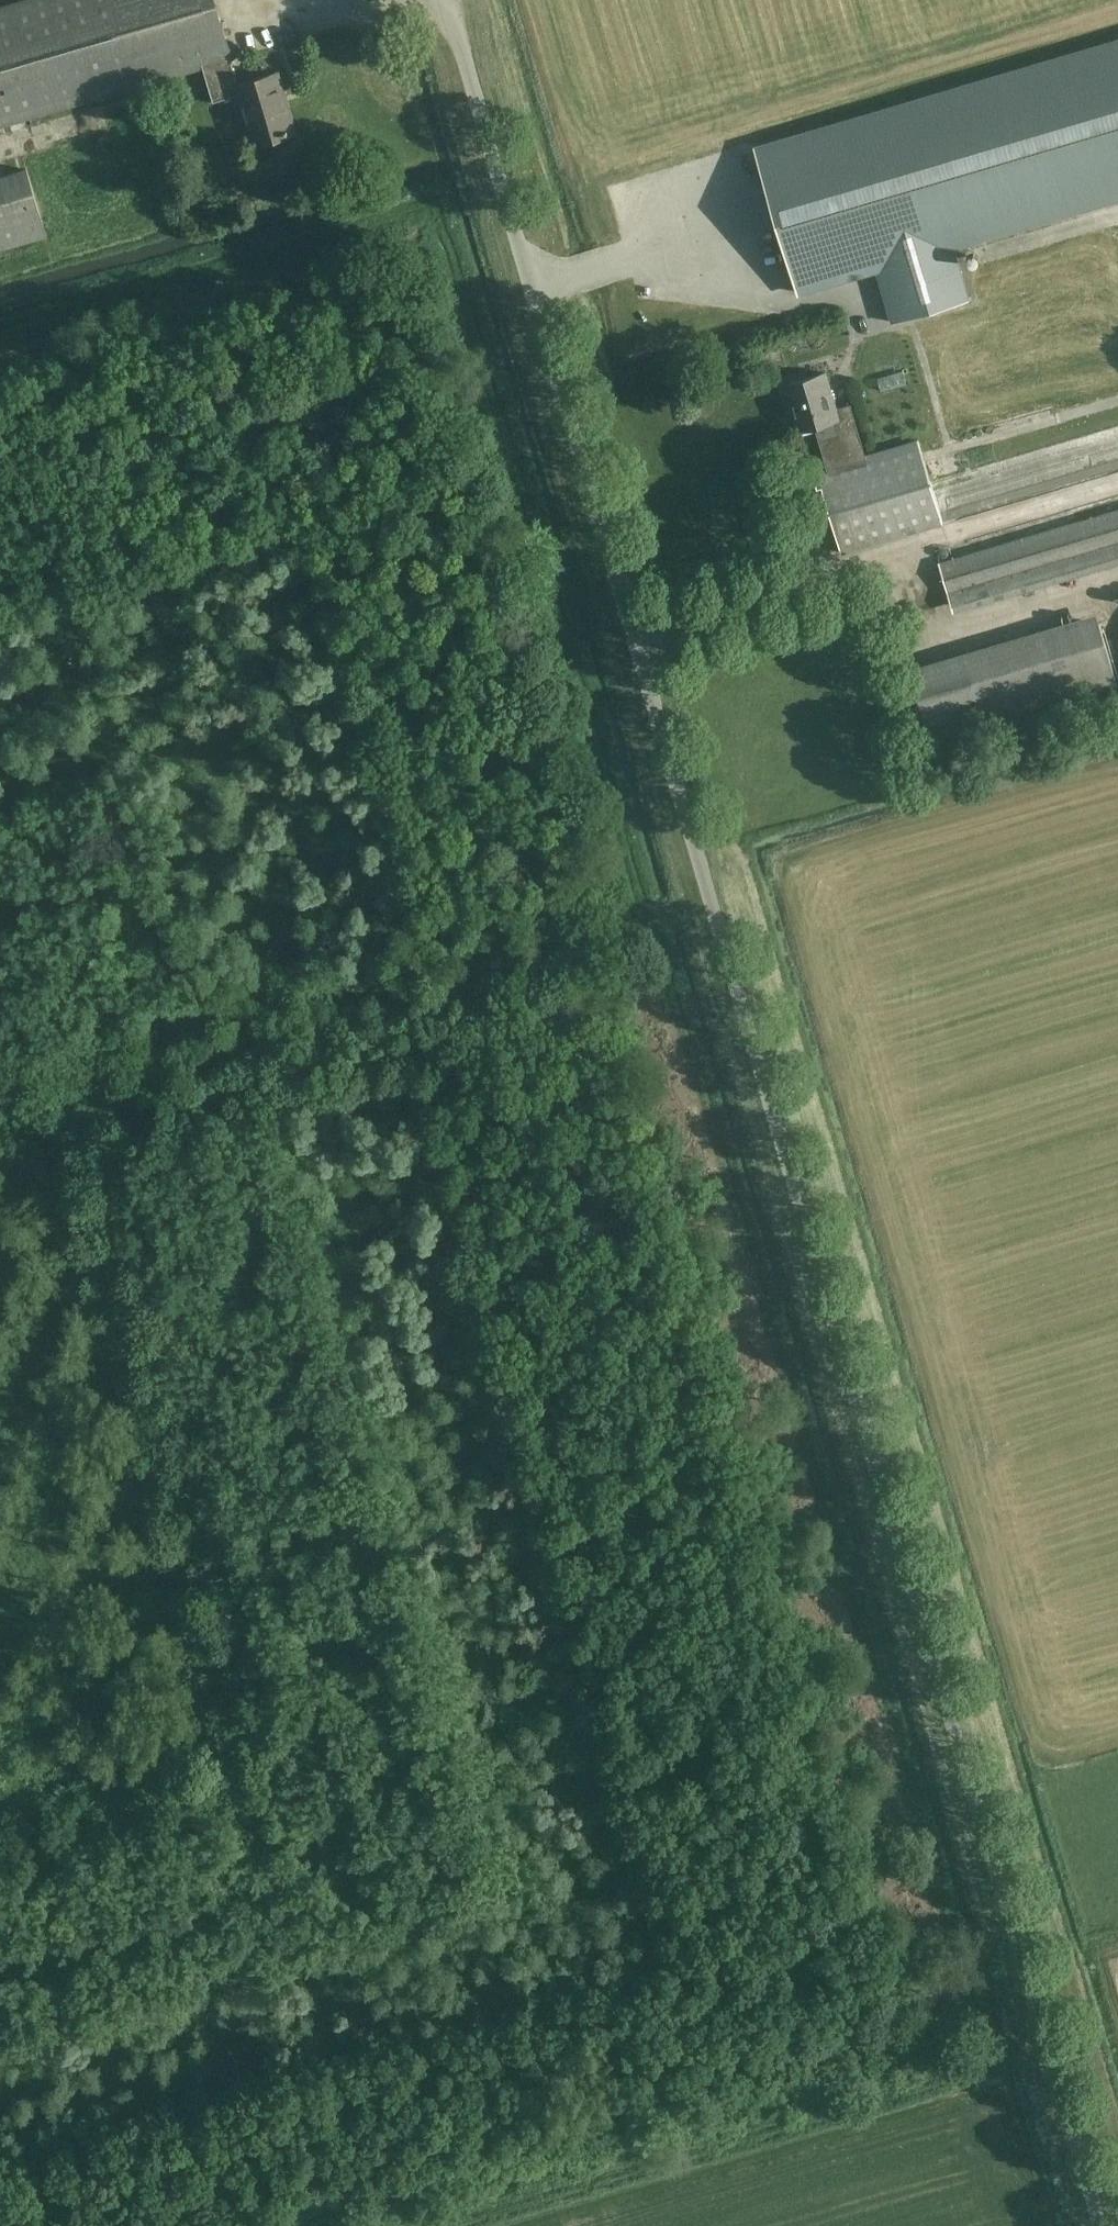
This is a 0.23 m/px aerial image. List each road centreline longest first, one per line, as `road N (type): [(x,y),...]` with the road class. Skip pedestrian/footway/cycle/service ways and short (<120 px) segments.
road 1 (unclassified): [(1093,2225),(437,0)]

